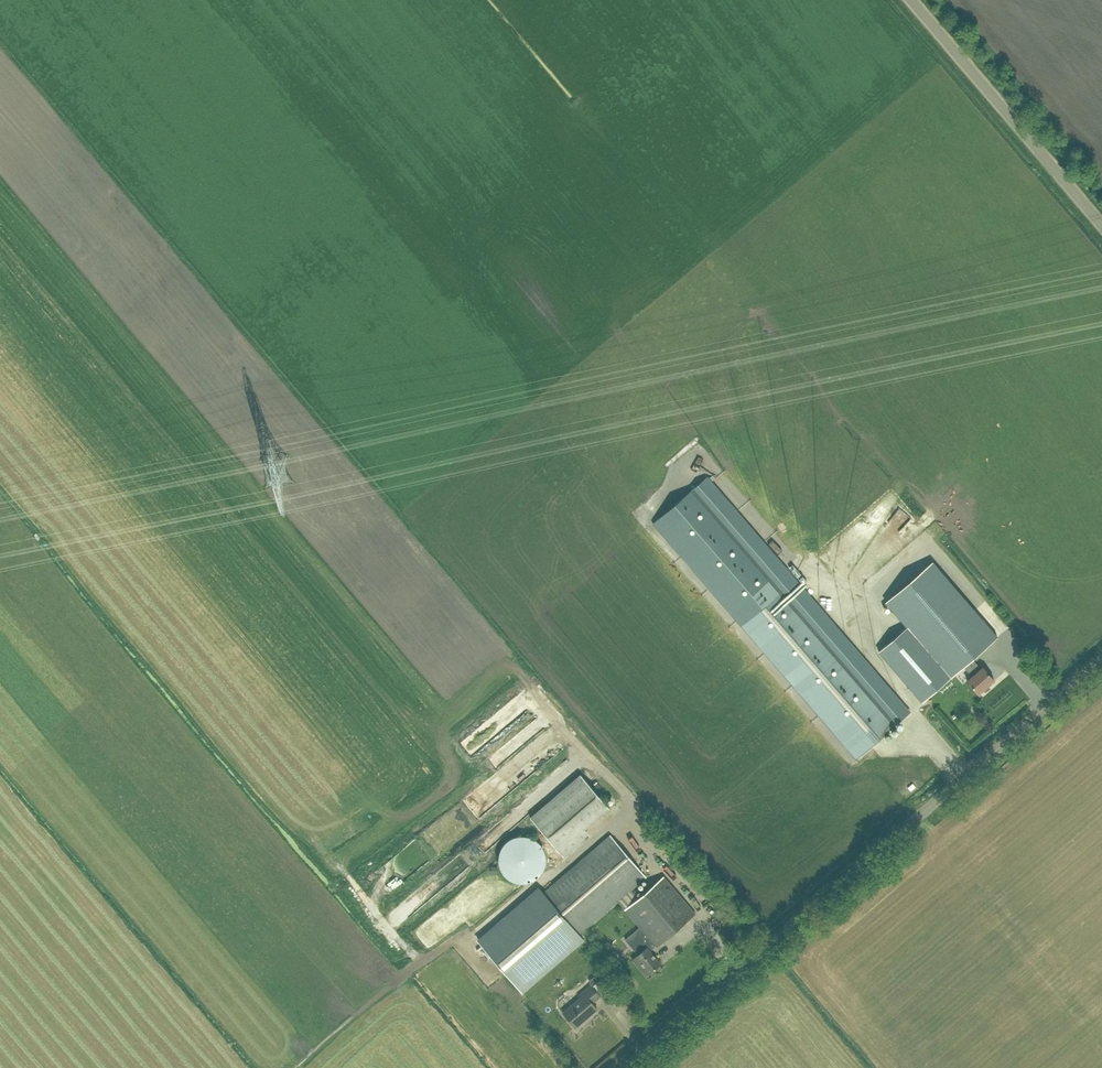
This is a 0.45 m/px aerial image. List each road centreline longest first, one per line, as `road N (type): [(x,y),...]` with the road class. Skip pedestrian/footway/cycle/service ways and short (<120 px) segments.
road 1 (tertiary): [(628,1067),(1101,653)]
road 2 (tertiary): [(1101,228),(906,0)]

